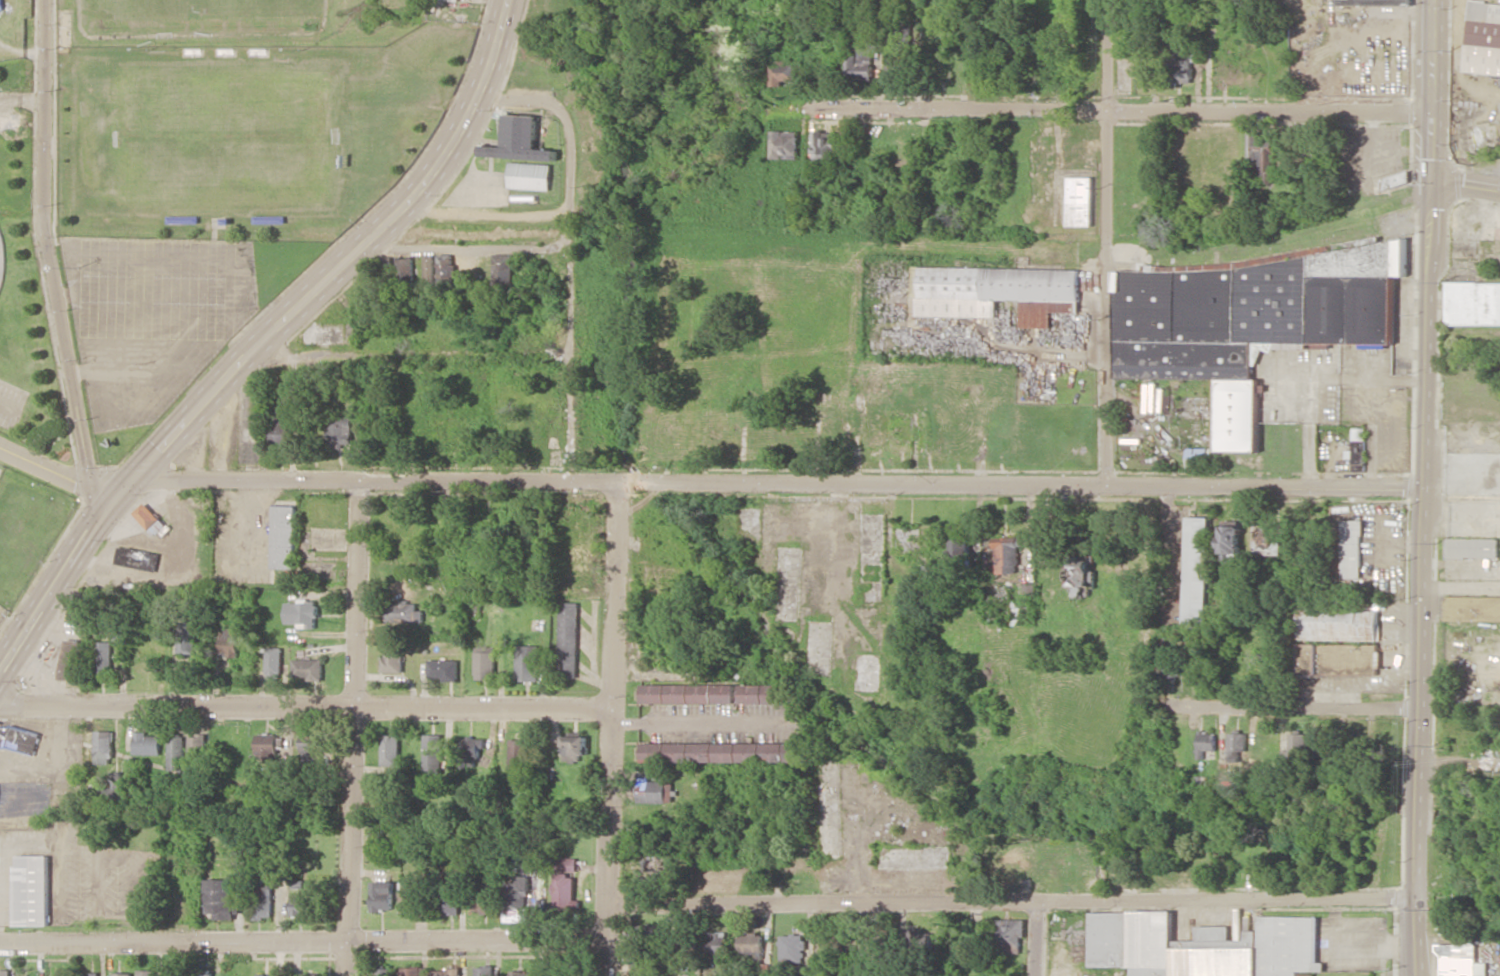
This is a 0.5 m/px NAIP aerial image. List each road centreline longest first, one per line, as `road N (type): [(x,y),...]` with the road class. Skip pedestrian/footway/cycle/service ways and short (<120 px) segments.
road 1 (residential): [(1418,491),(135,477)]
road 2 (tertiary): [(1430,0),(1412,975)]
road 3 (residential): [(1413,900),(604,904)]
road 4 (secondary): [(507,0),(476,101),(413,195),(107,508)]
road 5 (residential): [(1428,112),(786,110)]
road 6 (residential): [(611,708),(0,704)]
road 7 (residential): [(603,941),(0,940)]
road 8 (residential): [(44,0),(47,234),(93,485),(107,508)]
road 9 (residential): [(359,479),(348,975)]
road 10 (residential): [(617,482),(602,975)]
road 11 (residential): [(1107,0),(1108,487)]
road 12 (residential): [(561,112),(573,247),(571,481)]
road 13 (residential): [(693,154),(693,22),(768,22),(786,110),(768,176)]
road 14 (residential): [(571,354),(250,356)]
road 15 (residential): [(1415,712),(1193,712)]
road 16 (residential): [(573,247),(358,248)]
road 17 (secondary): [(107,508),(0,667)]

